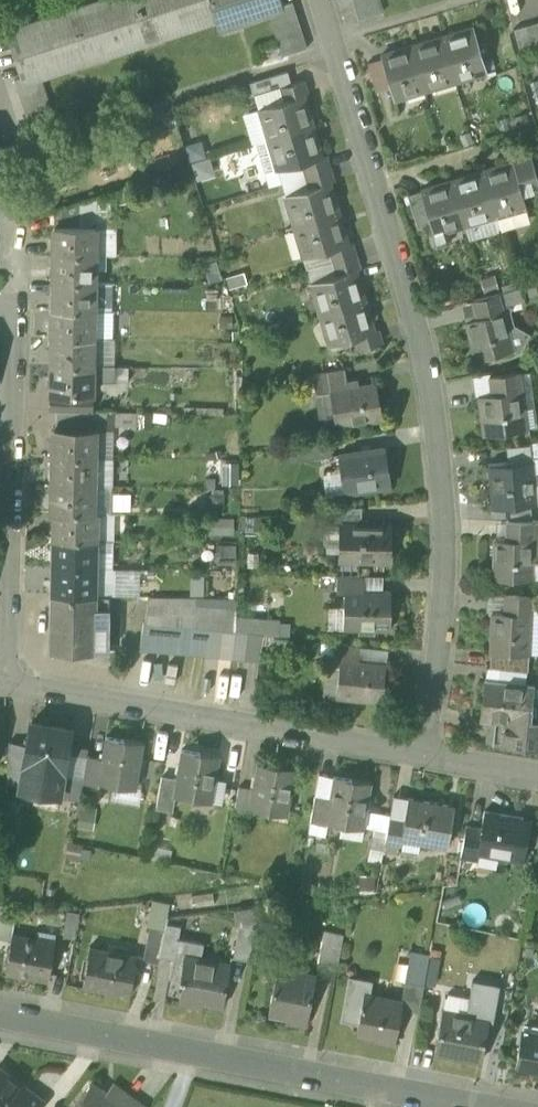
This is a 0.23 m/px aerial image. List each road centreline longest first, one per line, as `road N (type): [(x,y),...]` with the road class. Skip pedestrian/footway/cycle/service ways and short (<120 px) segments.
road 1 (residential): [(316,0),(416,327),(443,472),(444,589),(425,755)]
road 2 (residential): [(480,1106),(0,1017)]
road 3 (residential): [(6,680),(425,755)]
road 4 (residential): [(6,680),(19,303),(0,302)]

